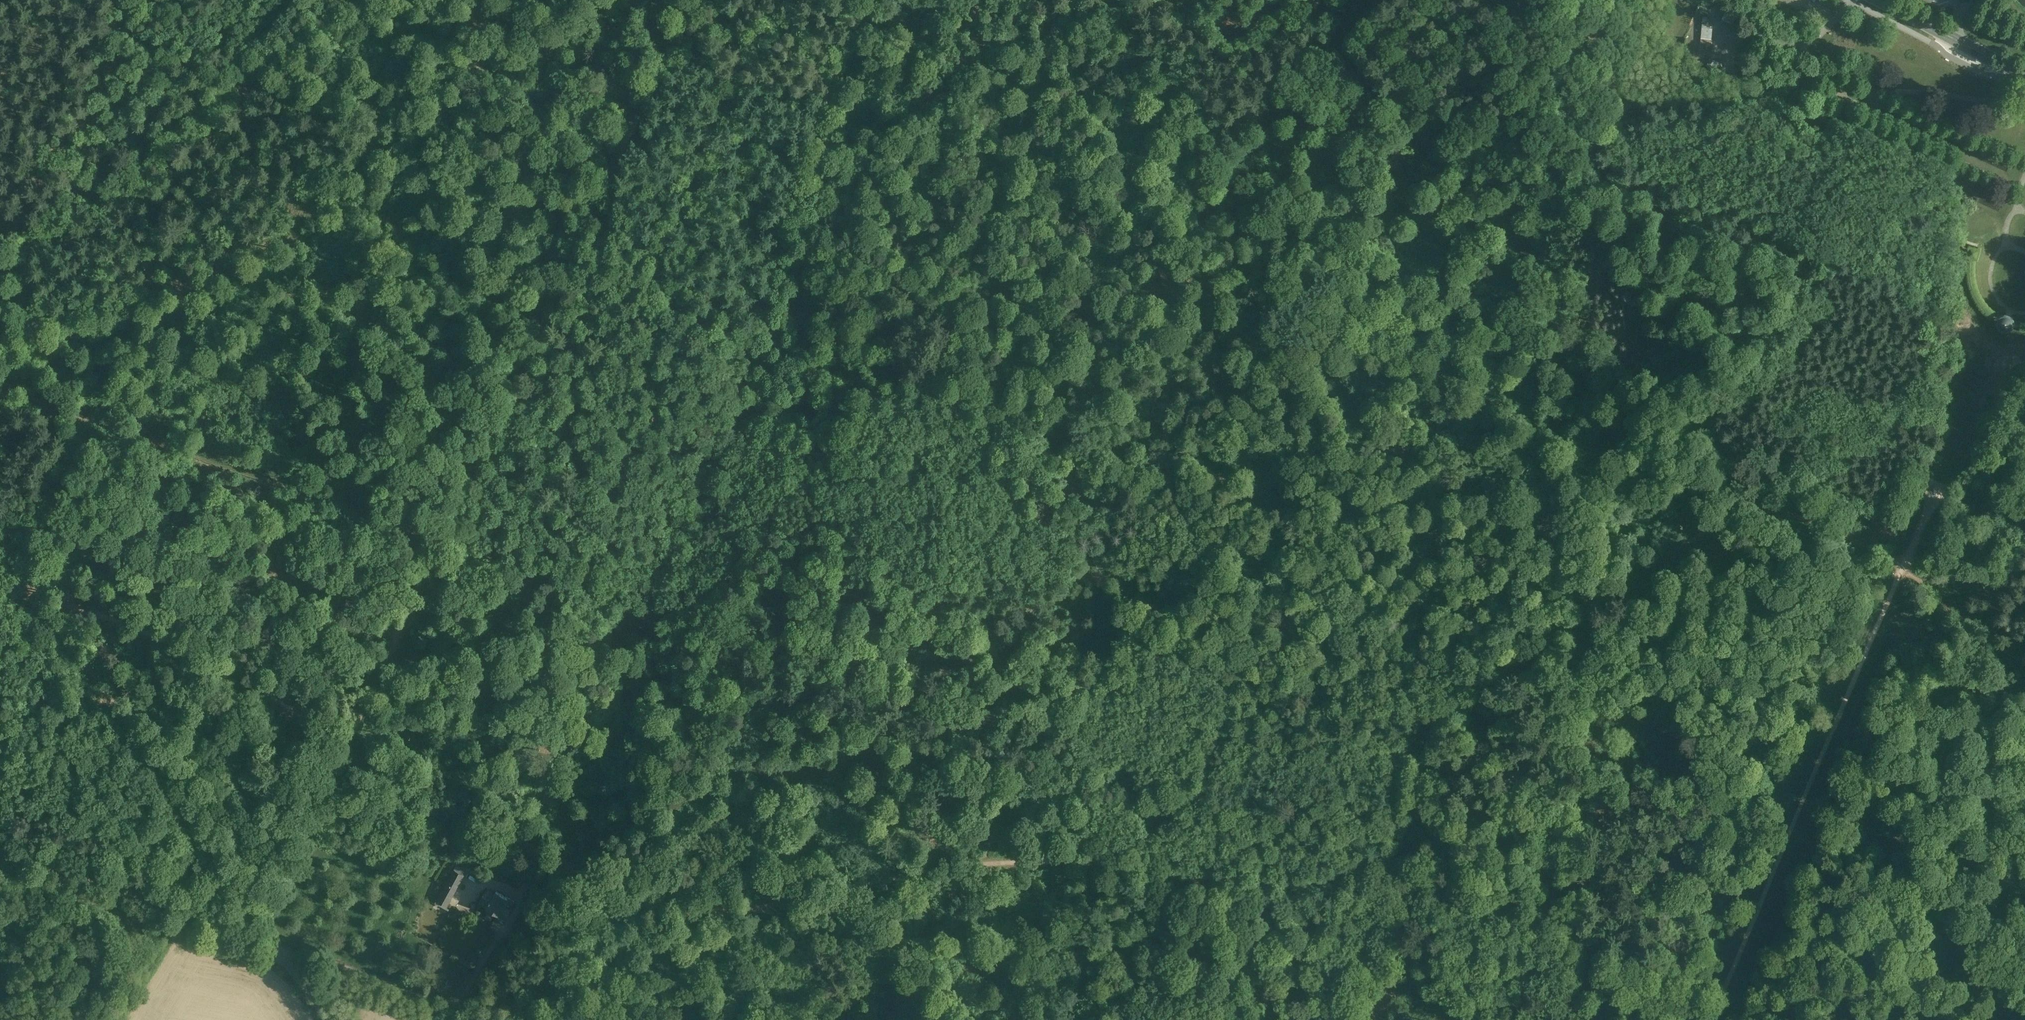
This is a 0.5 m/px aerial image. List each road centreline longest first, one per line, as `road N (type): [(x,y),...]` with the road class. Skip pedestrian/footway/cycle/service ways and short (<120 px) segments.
road 1 (track): [(1903,565),(1803,512),(1751,511),(1727,518),(1526,657),(1176,497),(1082,465),(980,452),(922,461),(866,482),(798,547),(734,623),(731,638),(746,644),(807,645),(1087,757),(1285,815)]
road 2 (track): [(512,829),(626,885),(724,907),(821,900),(1000,864),(1187,874),(1420,955),(1545,1019)]
road 3 (track): [(2013,1019),(1848,798),(1808,788),(1526,657),(1285,815)]
road 4 (track): [(39,0),(579,240),(694,0)]
road 5 (track): [(1828,1019),(1285,815),(1187,874),(1135,1019)]
road 6 (track): [(349,753),(579,240),(763,309)]
road 7 (track): [(572,588),(0,389)]
road 8 (track): [(763,309),(745,384),(574,783),(512,829)]
road 9 (track): [(1713,1019),(1903,565)]
road 10 (track): [(0,537),(29,593),(133,722),(265,933)]
road 11 (track): [(1727,518),(1694,426),(1710,352),(1704,338),(1557,172)]
road 12 (track): [(0,583),(179,650),(349,753)]
road 13 (track): [(927,0),(850,67),(820,109),(775,234),(763,309)]
road 14 (track): [(1557,172),(1538,198),(1511,199),(1448,163),(1322,0)]
road 15 (track): [(0,847),(265,933)]
road 16 (track): [(763,309),(854,342),(866,367),(872,422),(866,482)]
road 17 (track): [(574,783),(632,754),(731,638)]
road 18 (track): [(265,933),(349,753)]
road 19 (track): [(349,753),(512,829)]
road 20 (primary): [(2024,75),(1878,0)]
road 21 (track): [(1903,565),(2024,666)]
road 22 (track): [(986,867),(1035,778),(1012,727)]

